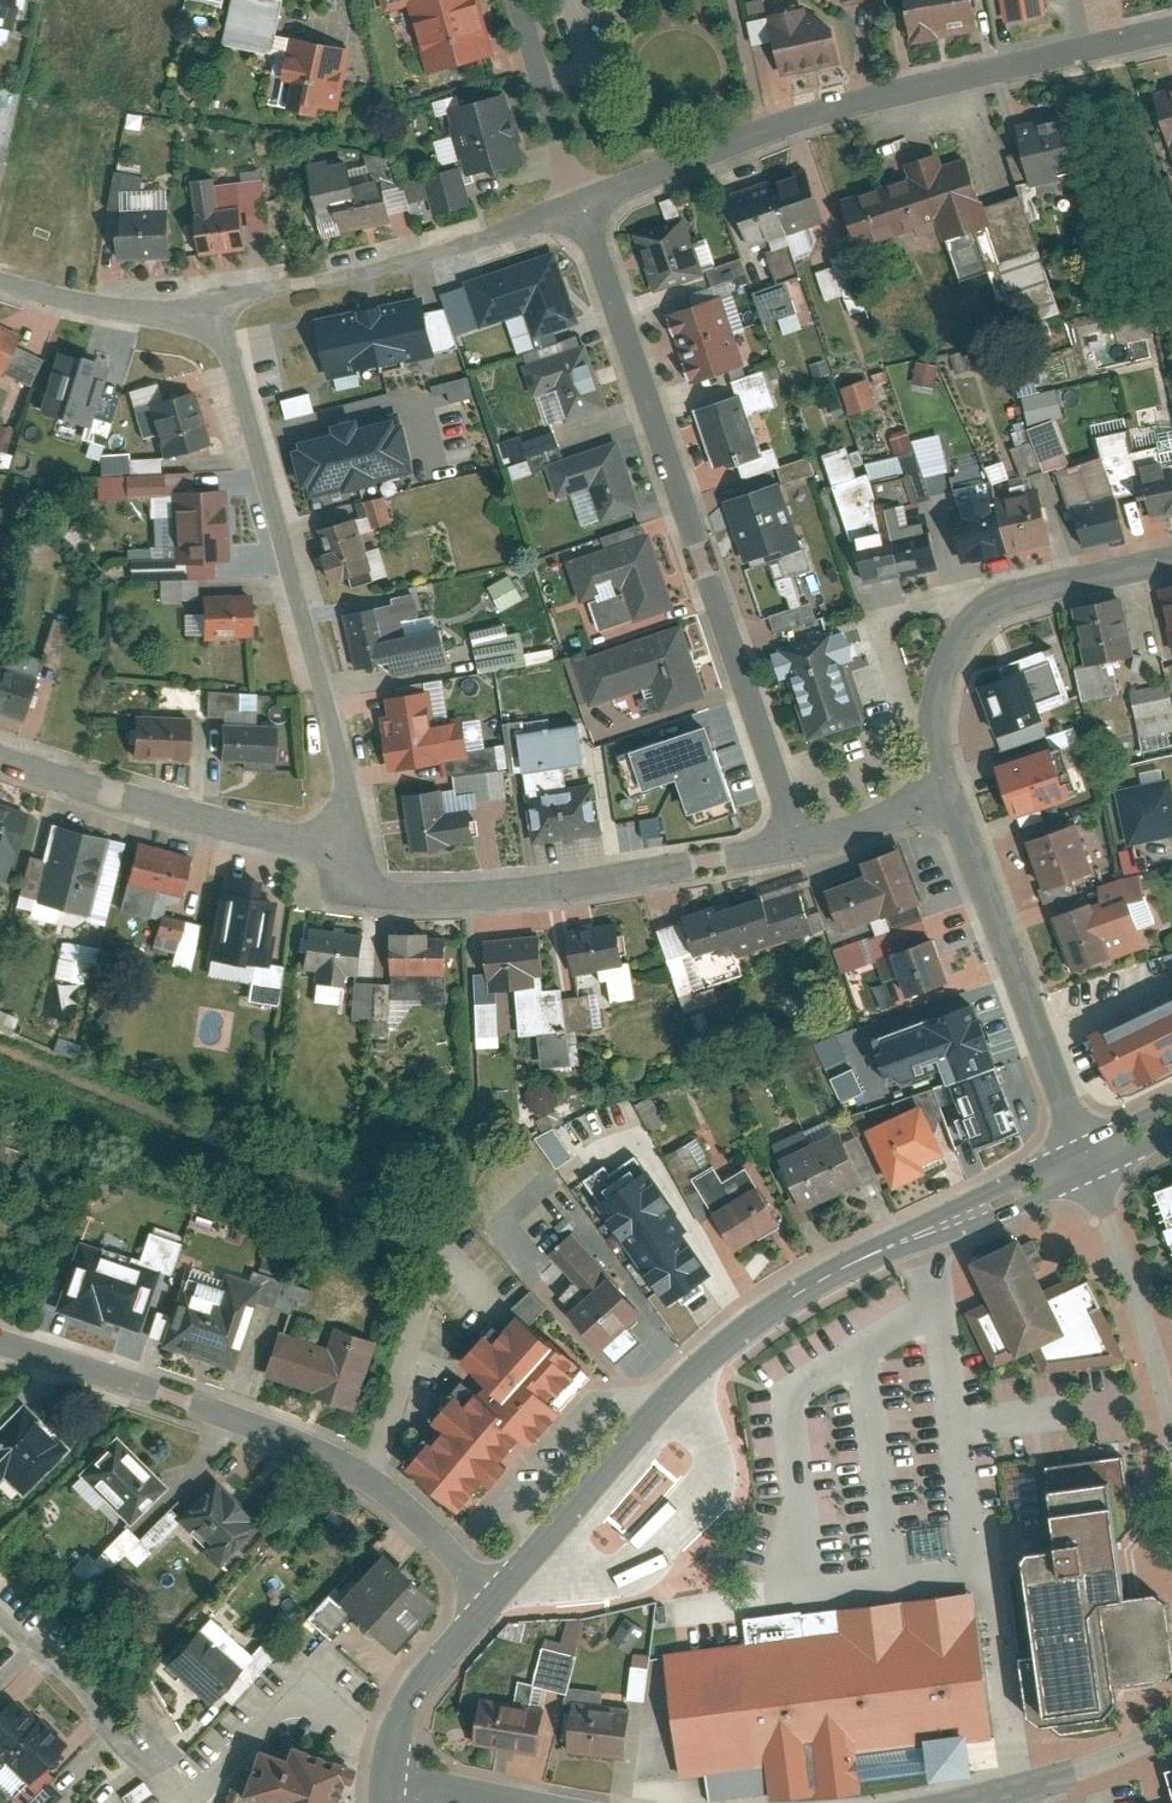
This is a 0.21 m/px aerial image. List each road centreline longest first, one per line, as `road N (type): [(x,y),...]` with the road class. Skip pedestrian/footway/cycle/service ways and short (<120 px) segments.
road 1 (tertiary): [(483,1610),(677,1385),(719,1348),(854,1265),(1079,1165)]
road 2 (residential): [(559,193),(796,838)]
road 3 (residential): [(1171,27),(748,134),(559,193)]
road 4 (residential): [(483,1610),(367,1471),(286,1426),(0,1338)]
road 5 (residential): [(357,839),(195,295)]
road 6 (residential): [(357,839),(359,861),(384,889),(469,895),(699,862),(796,838)]
road 7 (residential): [(943,790),(1079,1165)]
road 8 (residential): [(943,790),(931,718),(952,645),(972,615),(1023,590),(1171,557)]
road 9 (residential): [(559,193),(442,235),(195,295)]
road 10 (residential): [(0,754),(192,810),(357,839)]
road 11 (residential): [(1079,1165),(1144,1327),(1171,1428)]
road 12 (residential): [(55,1663),(117,1738),(148,1746),(154,1725),(141,1704),(114,1685),(86,1678)]
road 13 (tertiary): [(389,1789),(398,1720),(483,1610)]
road 14 (residential): [(1171,1727),(1137,1751),(981,1802)]
road 15 (residential): [(504,0),(559,193)]
road 16 (residential): [(195,295),(125,298),(0,273)]
road 17 (residential): [(796,838),(943,790)]
road 18 (residential): [(509,1802),(389,1789)]

